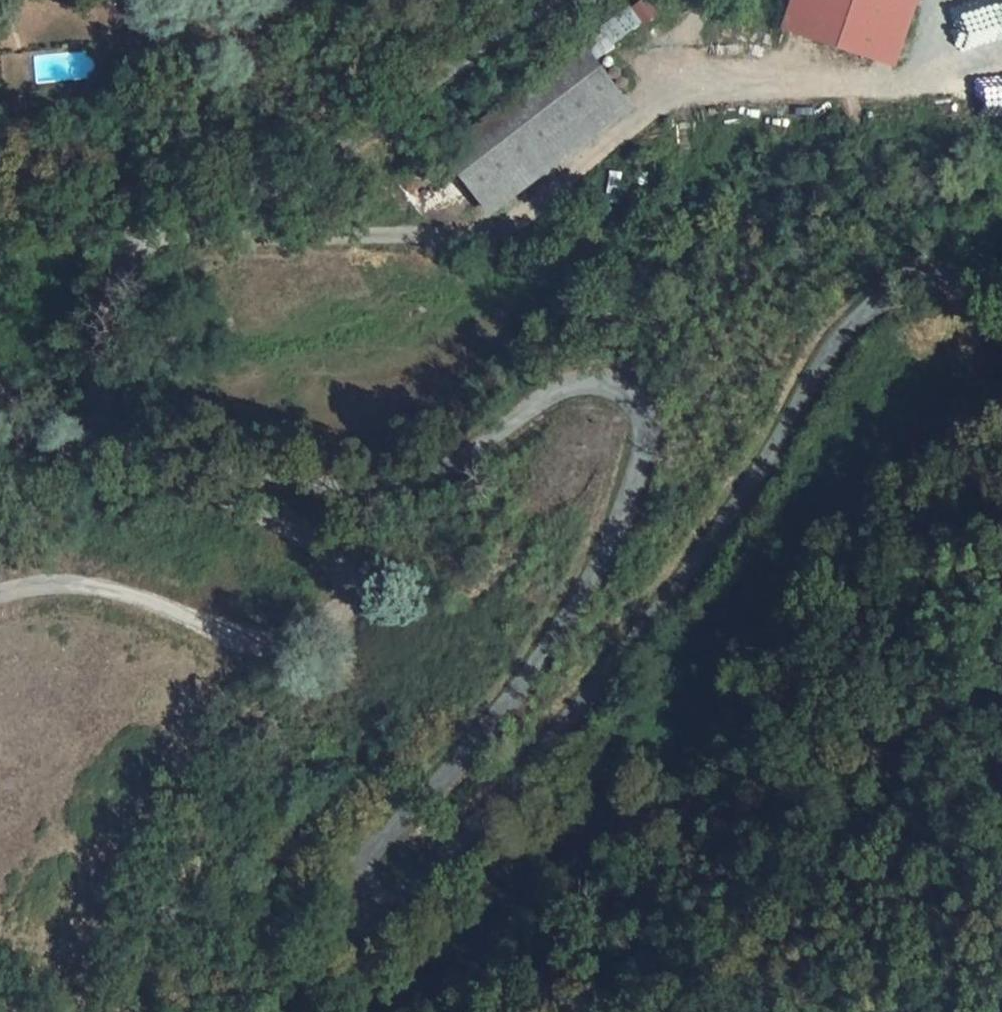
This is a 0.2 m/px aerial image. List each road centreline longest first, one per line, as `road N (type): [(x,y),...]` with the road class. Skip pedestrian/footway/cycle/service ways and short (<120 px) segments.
road 1 (unclassified): [(1001,261),(934,270),(888,289),(839,335),(725,529),(417,904),(383,913),(368,897),(378,862),(543,649),(622,503),(636,430),(626,411),(608,394),(576,389),(432,473),(350,488),(272,475),(0,389)]
road 2 (track): [(155,440),(331,549),(350,599),(341,634),(303,654),(240,648),(100,587),(0,593)]
road 3 (track): [(0,193),(121,213),(240,196),(344,161),(464,78),(548,0)]

